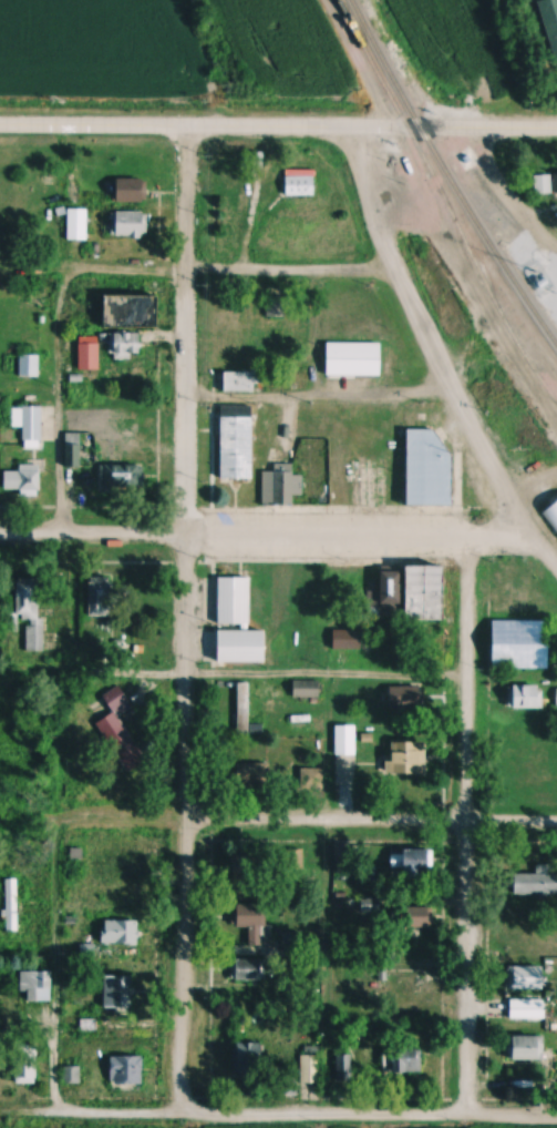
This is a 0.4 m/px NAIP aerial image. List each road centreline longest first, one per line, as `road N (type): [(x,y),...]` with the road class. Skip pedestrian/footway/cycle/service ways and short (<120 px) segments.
road 1 (residential): [(178,1115),(184,130)]
road 2 (residential): [(464,1119),(471,531)]
road 3 (residential): [(556,1120),(0,1115)]
road 4 (tertiary): [(0,128),(556,132)]
road 5 (residential): [(523,531),(0,537)]
road 6 (residential): [(556,821),(55,822)]
road 7 (residential): [(348,131),(395,268),(454,396),(523,531),(556,572)]
road 8 (residential): [(395,268),(61,272)]
road 9 (residential): [(556,254),(453,131)]

